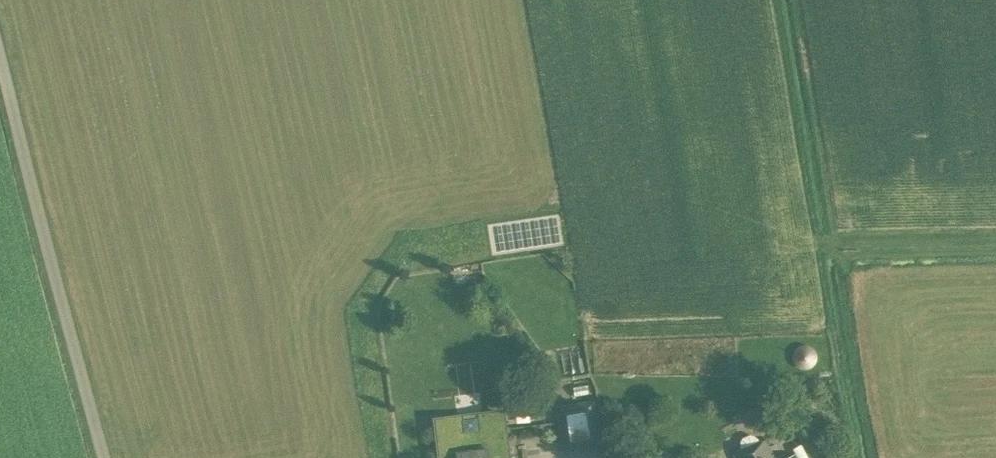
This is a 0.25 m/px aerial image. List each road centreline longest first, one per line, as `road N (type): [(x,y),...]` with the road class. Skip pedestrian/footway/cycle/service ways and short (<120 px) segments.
road 1 (unclassified): [(104,457),(0,74)]

